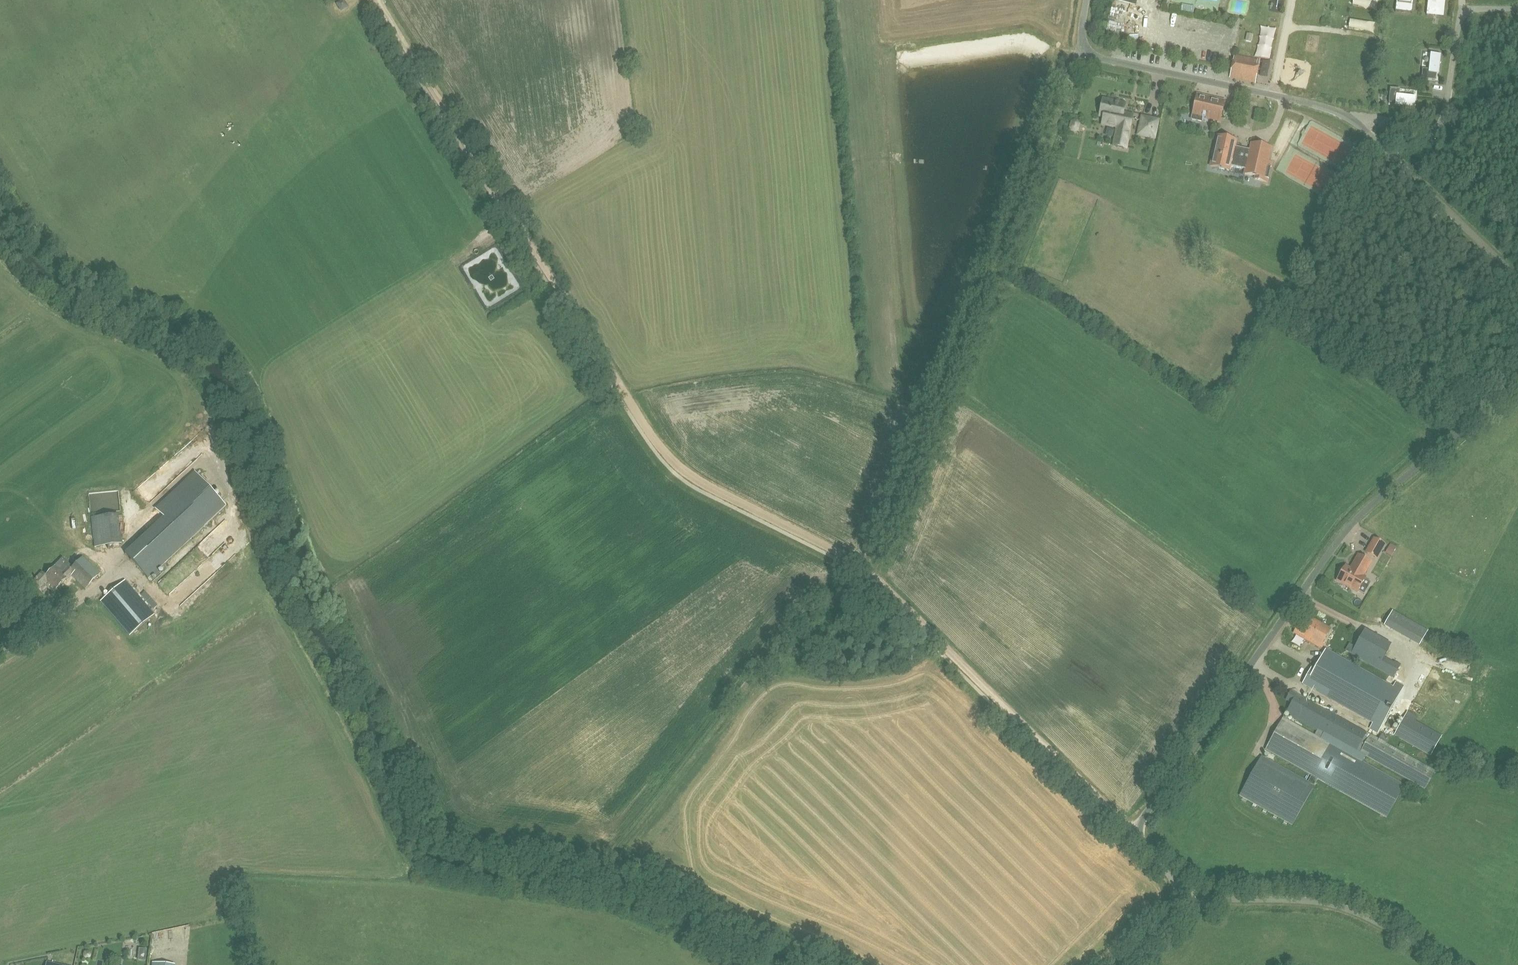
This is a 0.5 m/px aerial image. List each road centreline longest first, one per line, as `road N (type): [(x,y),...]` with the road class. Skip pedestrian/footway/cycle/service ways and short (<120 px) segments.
road 1 (track): [(376,0),(672,462),(701,487),(872,575)]
road 2 (unclassified): [(1182,898),(1175,880),(1129,834),(1340,539),(1517,382)]
road 3 (track): [(872,575),(1129,834)]
road 4 (unclassified): [(1352,120),(1097,58),(1082,37),(1087,0)]
road 5 (unclassified): [(1455,964),(1323,901),(1182,898)]
road 6 (unclassified): [(1517,278),(1352,120)]
road 7 (residential): [(1352,120),(1417,133),(1439,125),(1463,13)]

